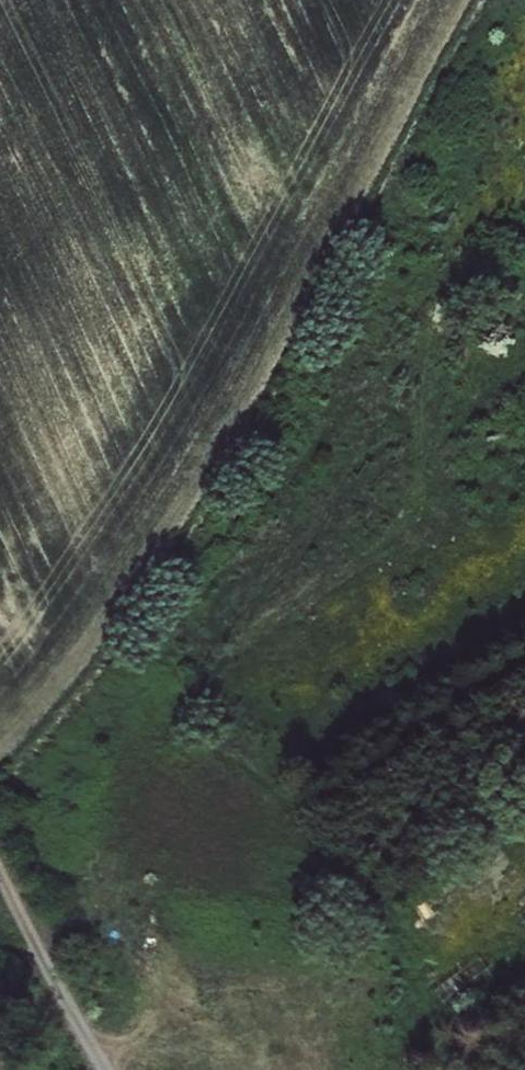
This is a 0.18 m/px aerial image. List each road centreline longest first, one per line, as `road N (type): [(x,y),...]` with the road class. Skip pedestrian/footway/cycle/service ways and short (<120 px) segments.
road 1 (track): [(0,872),(113,1069)]

